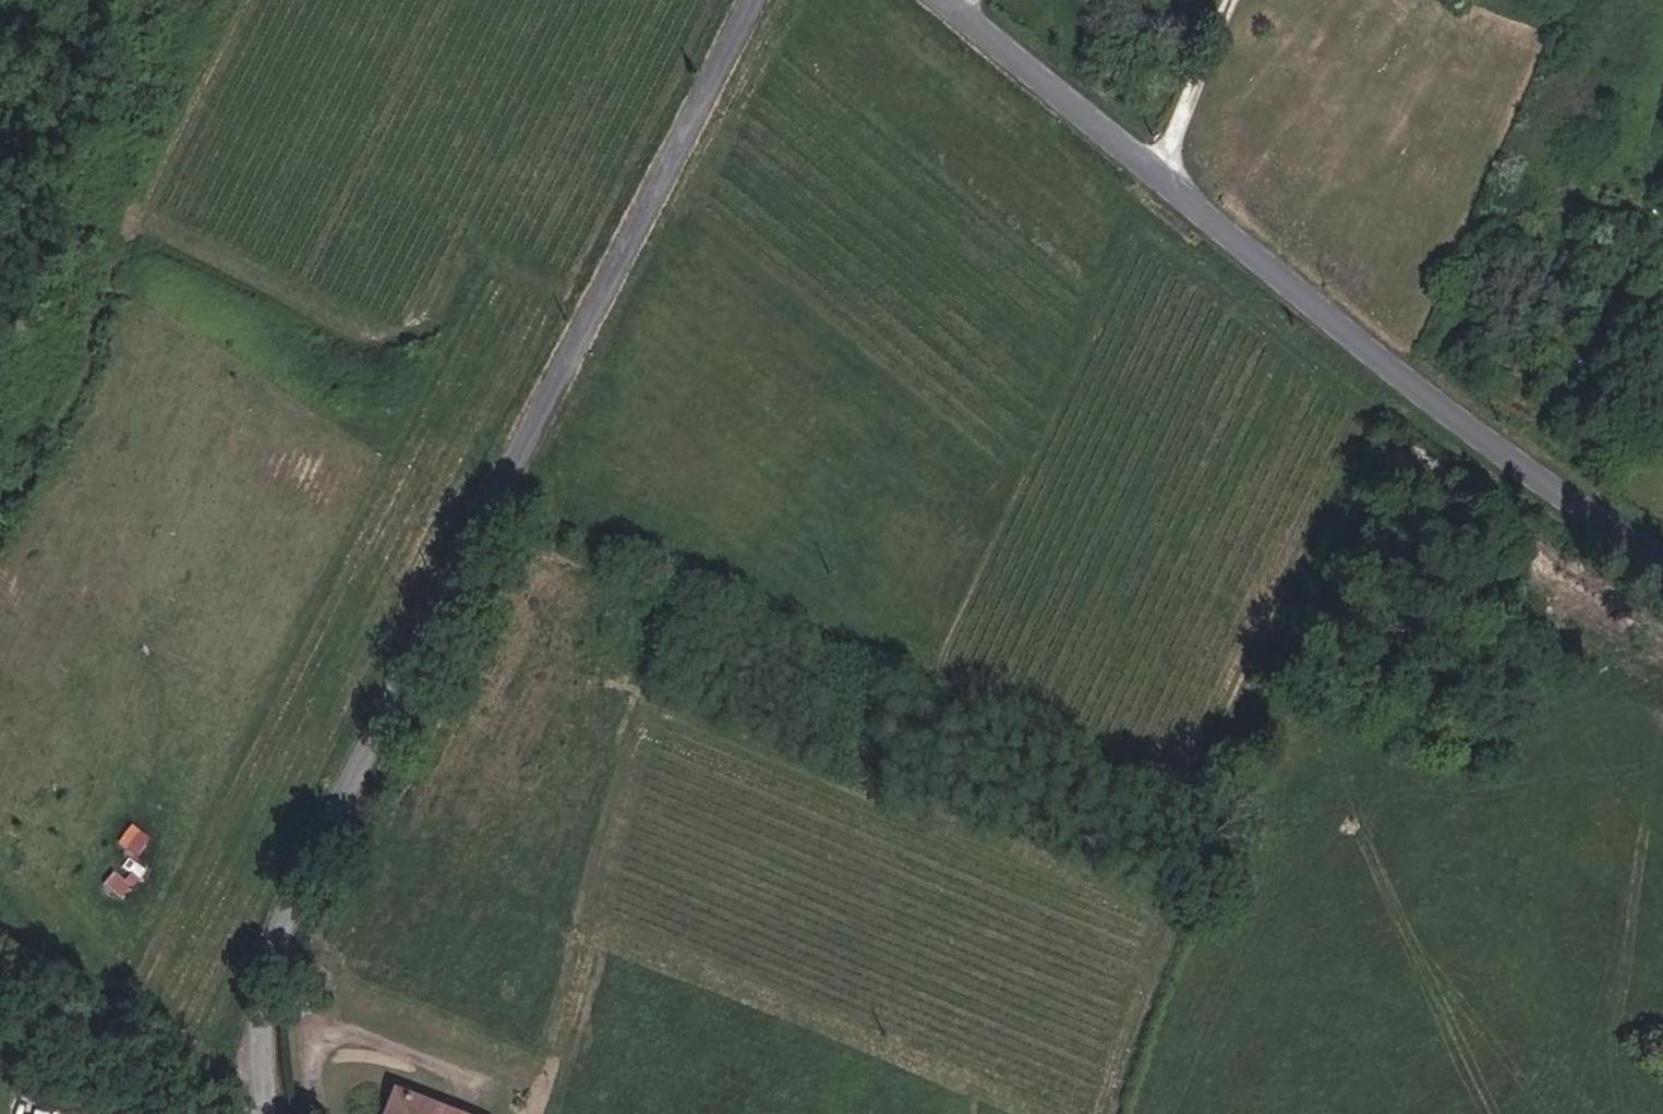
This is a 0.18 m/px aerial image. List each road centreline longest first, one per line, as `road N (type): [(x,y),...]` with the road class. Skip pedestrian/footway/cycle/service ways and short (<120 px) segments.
road 1 (unclassified): [(275,996),(754,0)]
road 2 (tertiary): [(945,0),(1456,414),(1662,545)]

